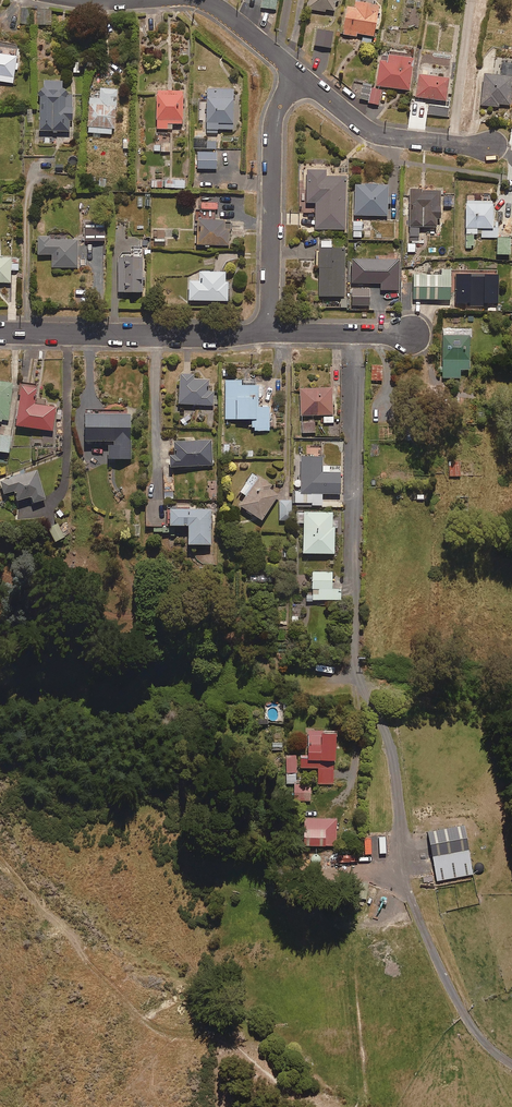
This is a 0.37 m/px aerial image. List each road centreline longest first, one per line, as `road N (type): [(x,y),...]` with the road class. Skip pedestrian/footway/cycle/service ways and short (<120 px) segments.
road 1 (residential): [(0,332),(269,335)]
road 2 (residential): [(302,78),(274,119),(269,335)]
road 3 (residential): [(490,147),(378,134),(302,78)]
road 4 (residential): [(269,335),(415,336)]
road 5 (residential): [(302,78),(204,0)]

